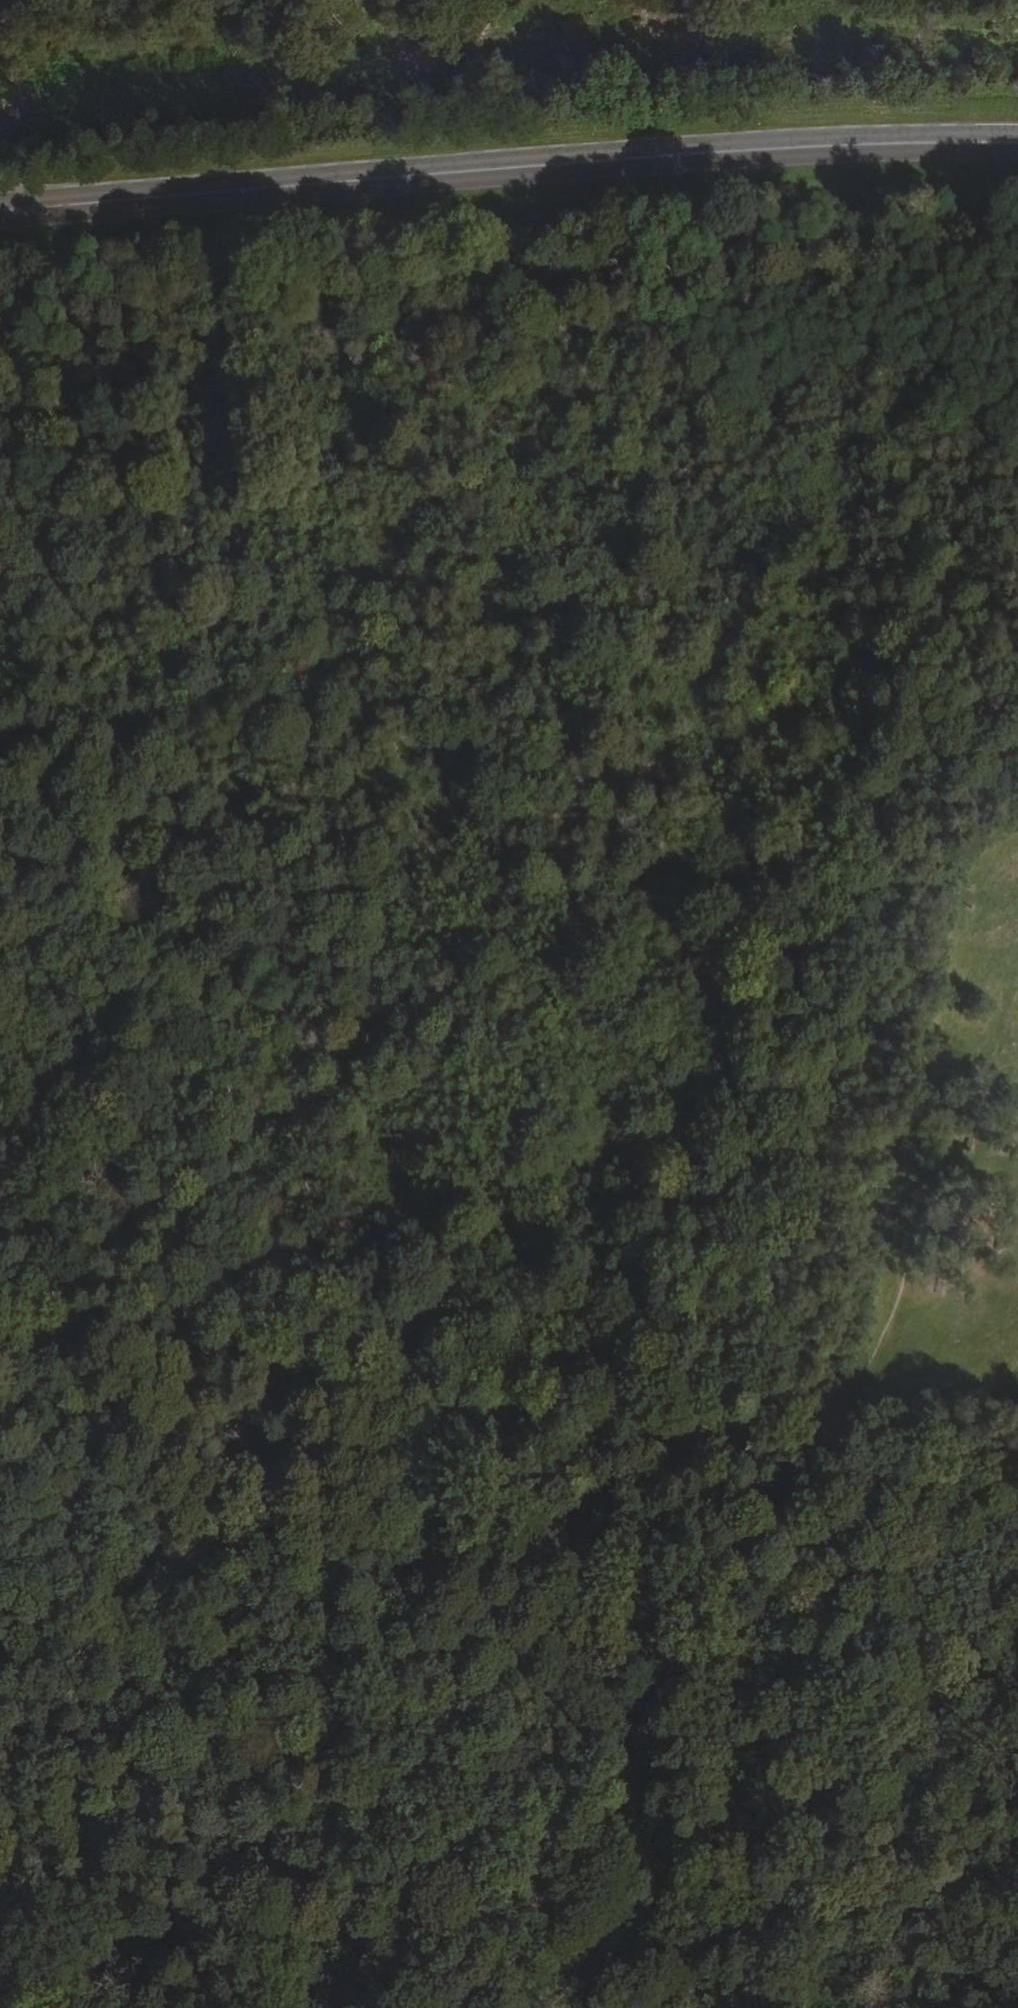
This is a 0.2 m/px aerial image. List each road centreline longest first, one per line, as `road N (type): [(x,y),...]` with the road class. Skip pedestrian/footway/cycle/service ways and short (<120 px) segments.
road 1 (track): [(760,1459),(763,1289),(754,1186),(670,1038),(632,1000),(560,1003),(415,1052),(252,1028),(203,974),(103,893),(0,844)]
road 2 (primary): [(0,213),(837,143),(1017,138)]
road 3 (track): [(760,1459),(592,2007)]

